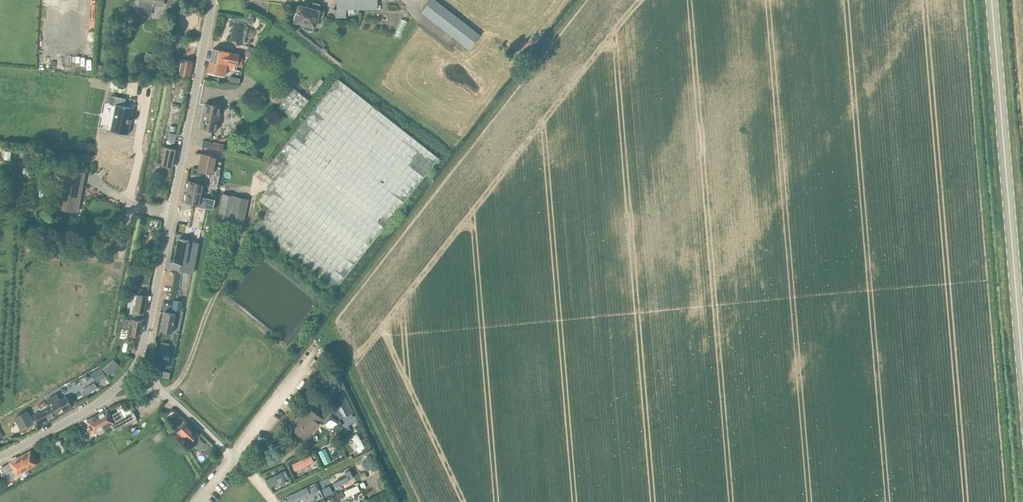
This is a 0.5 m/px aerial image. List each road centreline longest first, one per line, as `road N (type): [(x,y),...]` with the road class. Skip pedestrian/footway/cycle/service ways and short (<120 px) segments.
road 1 (secondary): [(992,0),(1022,375)]
road 2 (residential): [(146,335),(213,0)]

